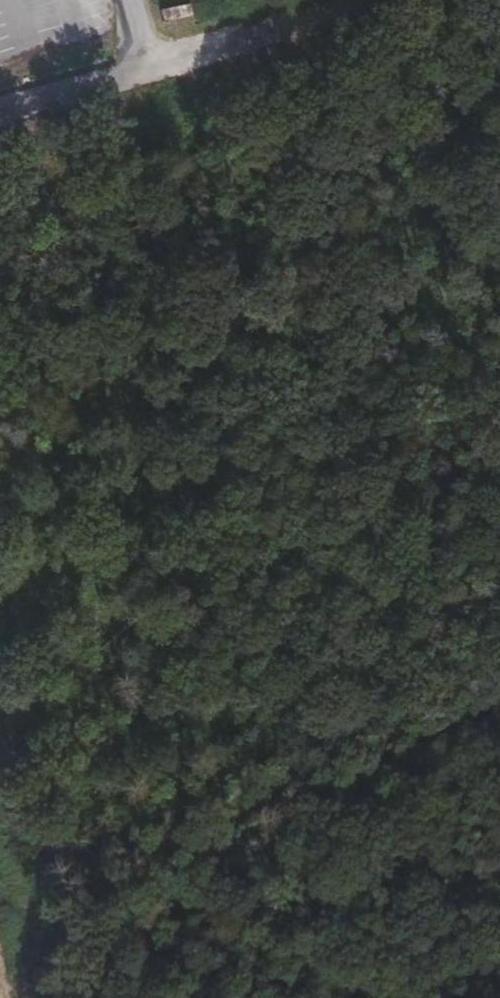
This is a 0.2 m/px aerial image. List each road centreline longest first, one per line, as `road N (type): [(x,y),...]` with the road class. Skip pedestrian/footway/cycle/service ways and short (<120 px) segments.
road 1 (unclassified): [(0,102),(375,0)]

